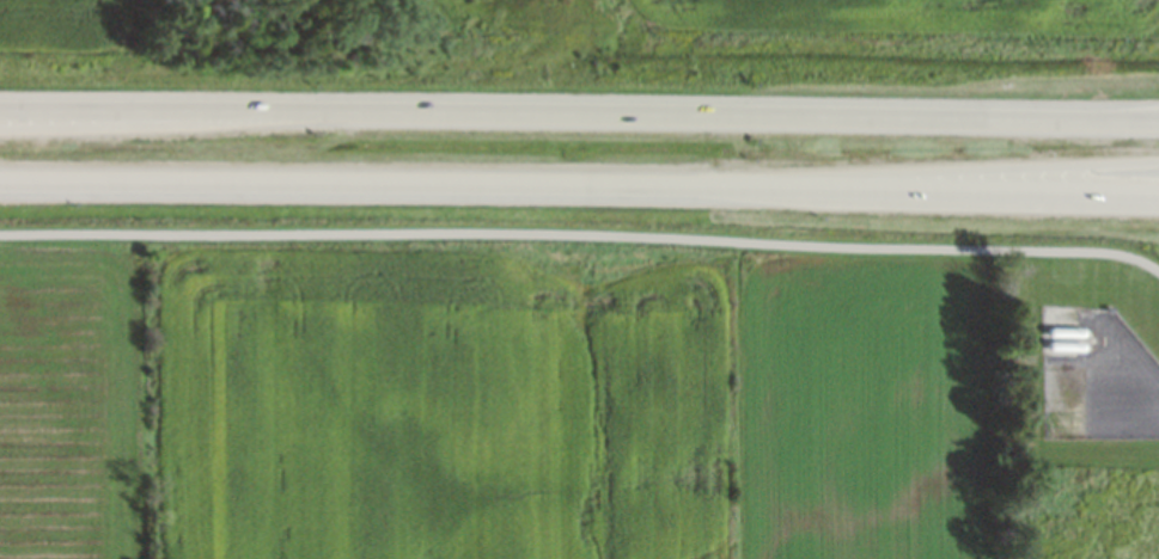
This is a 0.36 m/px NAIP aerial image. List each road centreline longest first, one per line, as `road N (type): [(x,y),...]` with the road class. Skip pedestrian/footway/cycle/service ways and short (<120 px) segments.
road 1 (trunk): [(0,182),(1158,196)]
road 2 (trunk): [(1158,120),(0,111)]
road 3 (trunk): [(684,186),(1158,157)]
road 4 (trunk): [(313,111),(0,123)]

